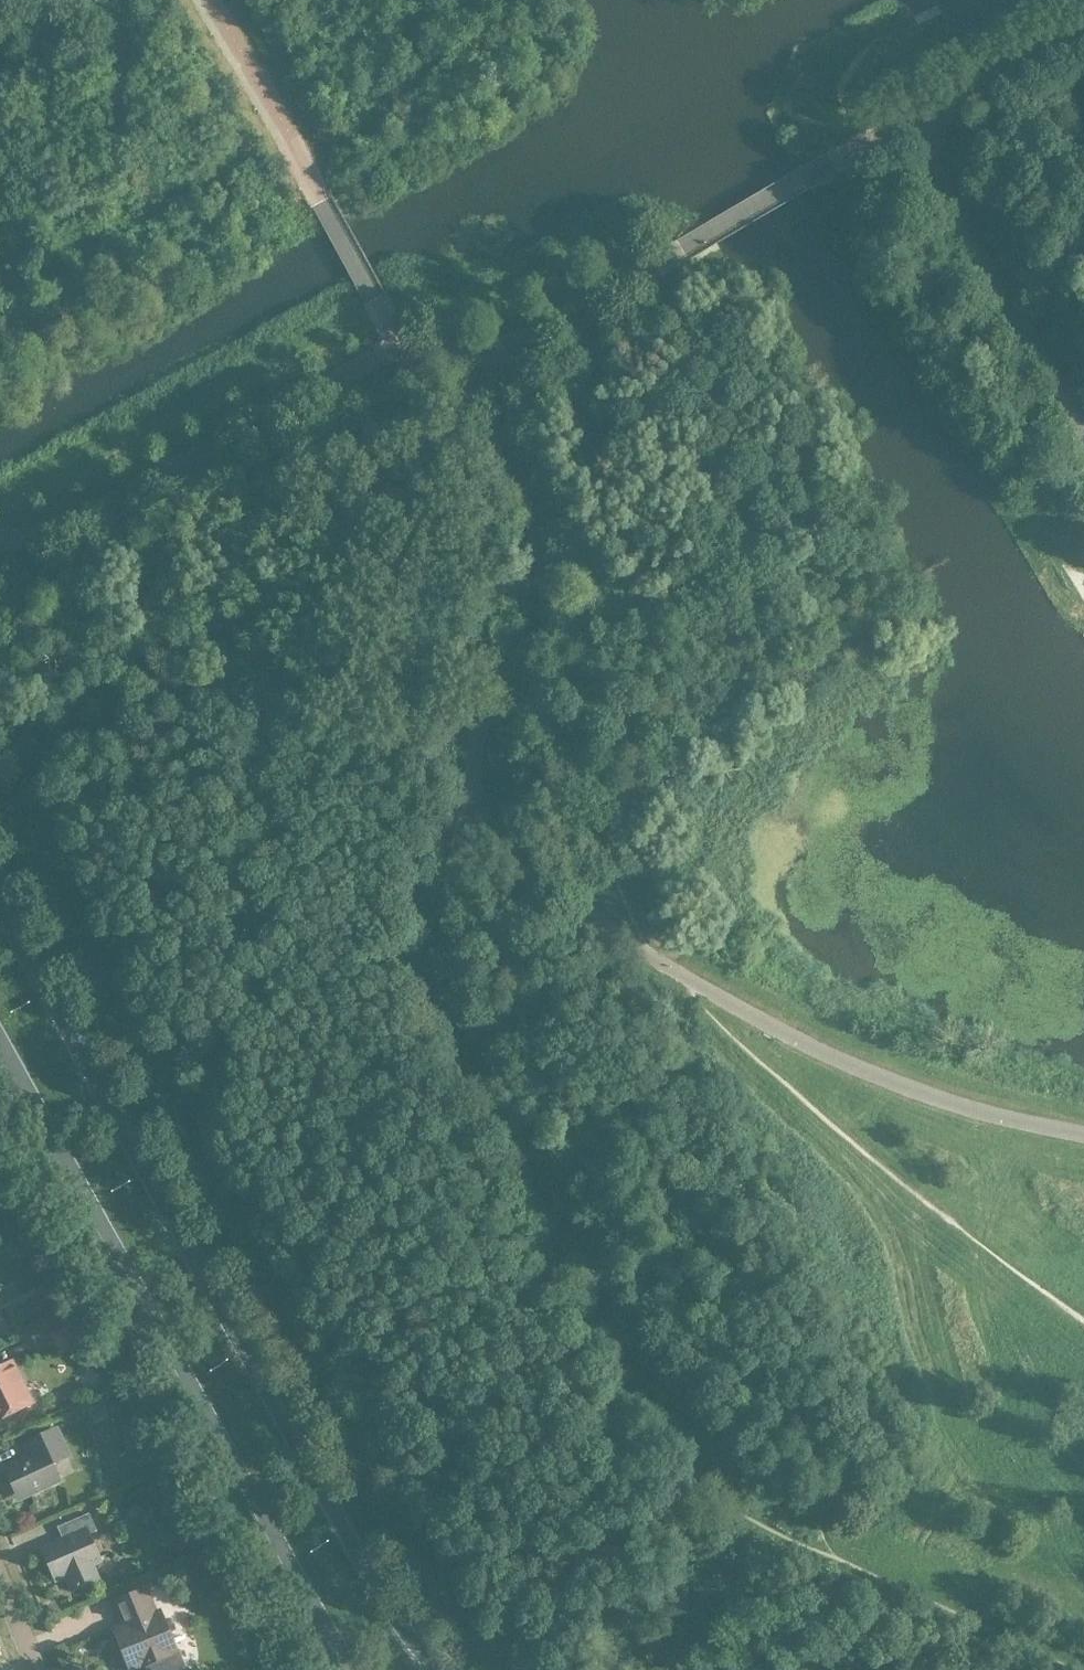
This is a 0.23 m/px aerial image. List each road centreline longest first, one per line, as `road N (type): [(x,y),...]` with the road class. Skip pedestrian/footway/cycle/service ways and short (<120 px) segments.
road 1 (secondary): [(438,1669),(358,1555),(0,910)]
road 2 (secondary): [(0,1045),(352,1669)]

